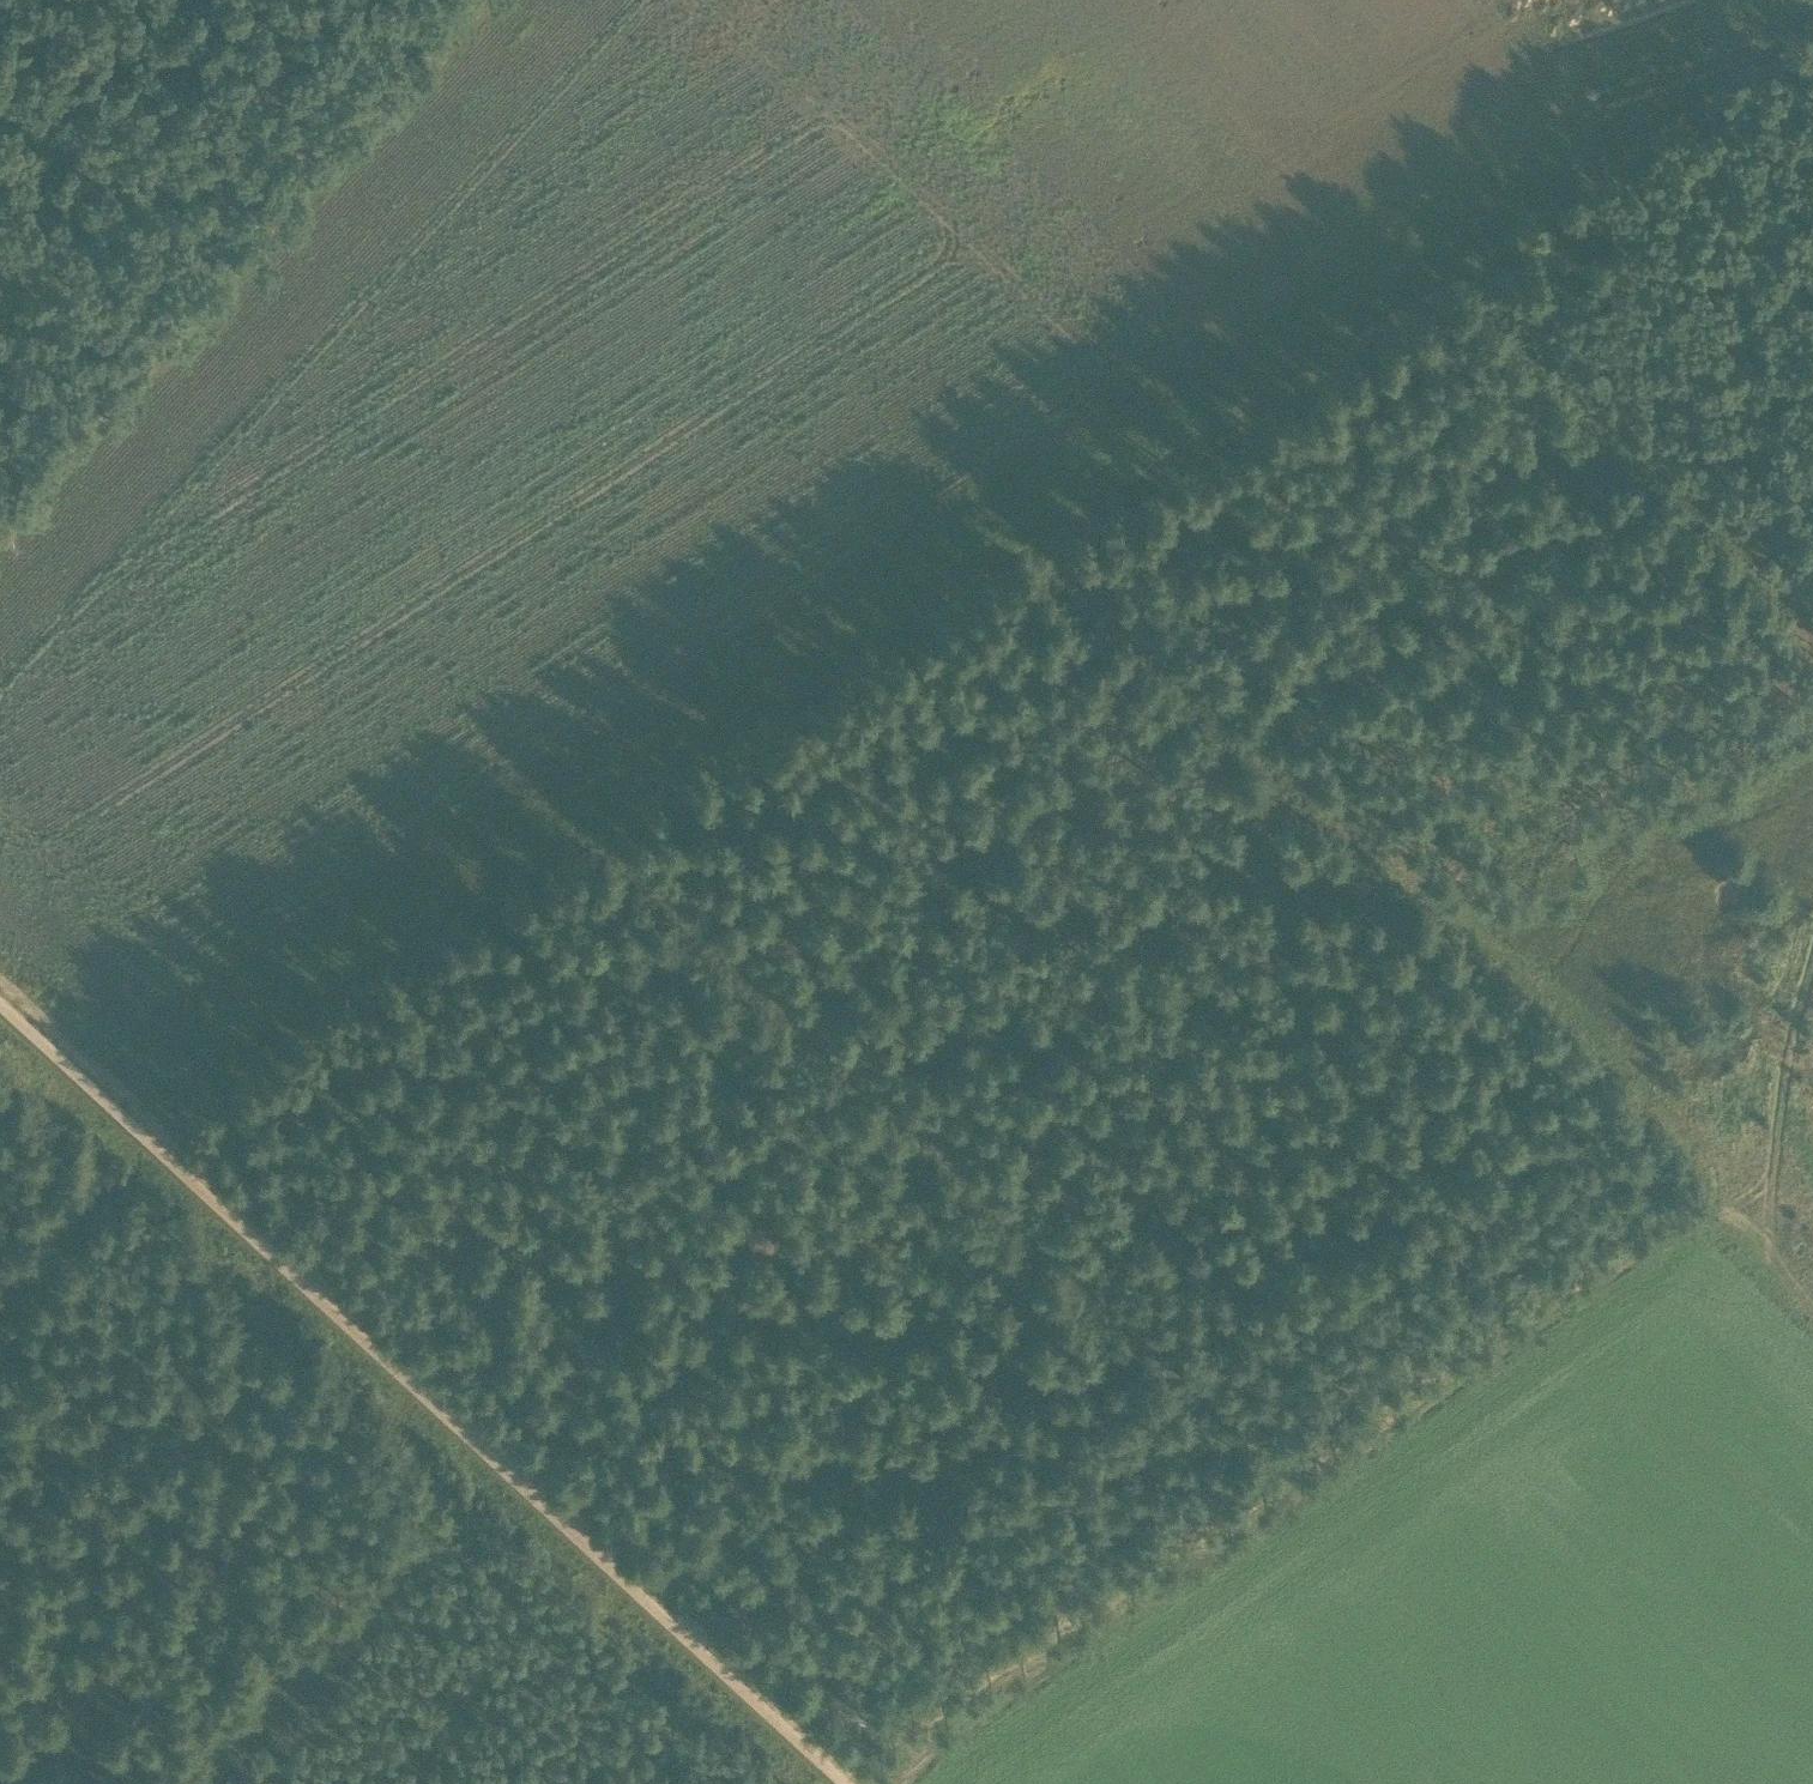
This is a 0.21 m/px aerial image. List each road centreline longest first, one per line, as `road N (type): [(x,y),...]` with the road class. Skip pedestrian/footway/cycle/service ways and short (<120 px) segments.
road 1 (track): [(879,1783),(0,970)]
road 2 (track): [(875,1780),(1720,1202)]

